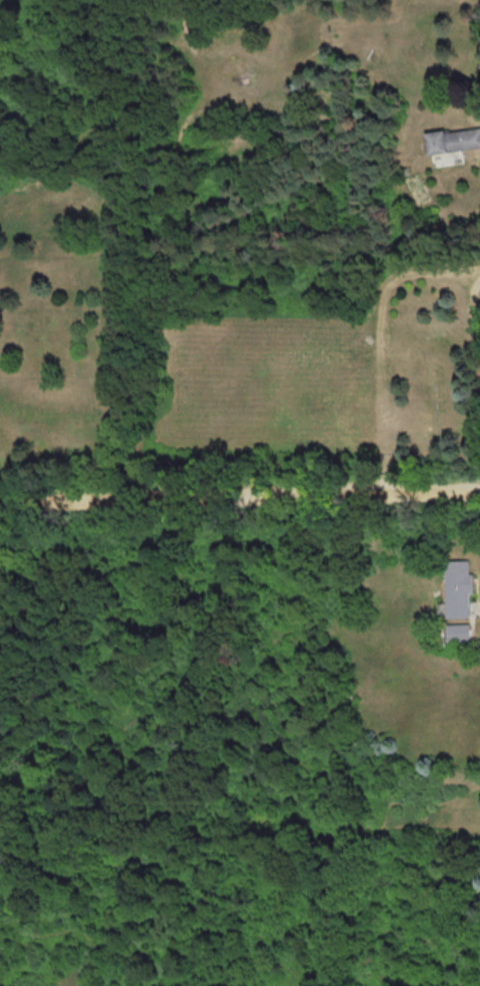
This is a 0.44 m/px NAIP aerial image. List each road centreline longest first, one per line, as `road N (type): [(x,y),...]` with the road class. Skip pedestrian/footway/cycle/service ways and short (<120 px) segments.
road 1 (residential): [(0,497),(479,484)]

